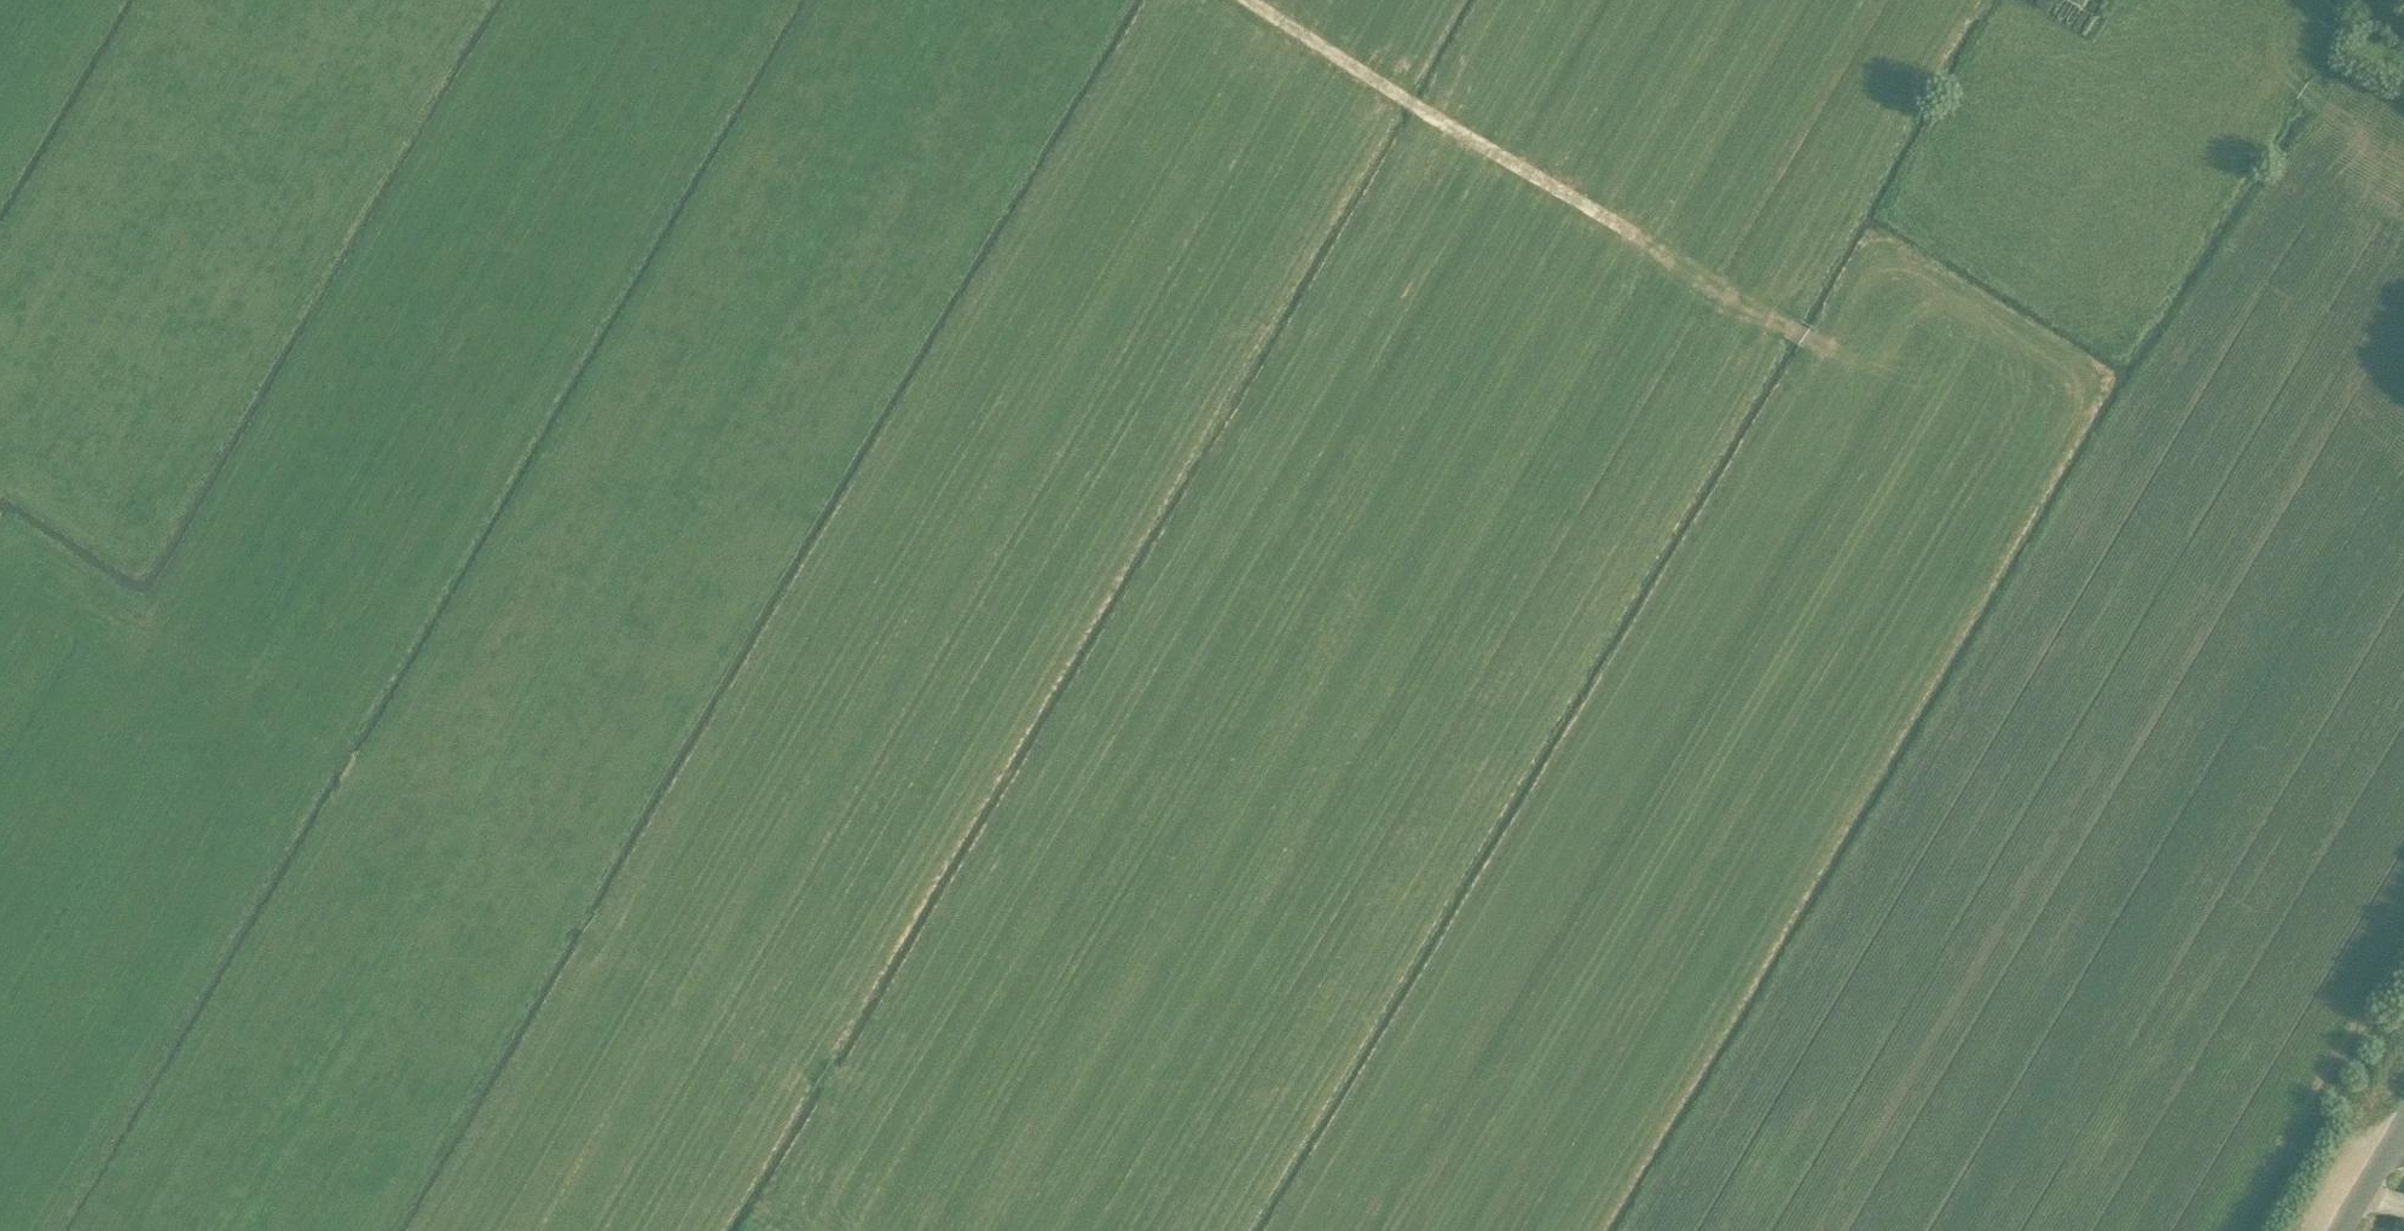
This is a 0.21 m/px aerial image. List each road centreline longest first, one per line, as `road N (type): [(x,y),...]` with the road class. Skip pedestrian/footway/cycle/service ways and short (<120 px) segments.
road 1 (tertiary): [(2342,1230),(2403,1128)]

